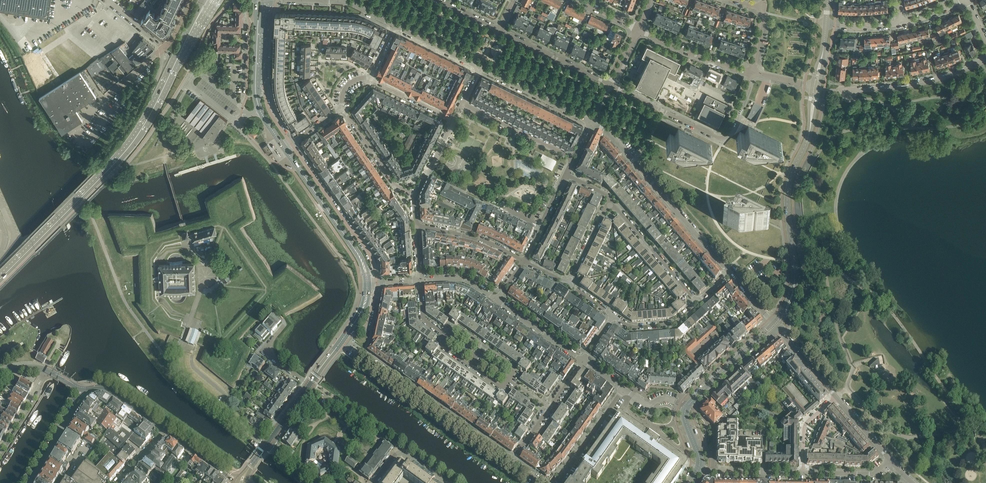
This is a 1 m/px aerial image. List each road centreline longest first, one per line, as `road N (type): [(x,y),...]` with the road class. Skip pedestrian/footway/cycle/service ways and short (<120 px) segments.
road 1 (tertiary): [(0,276),(130,145),(168,79)]
road 2 (residential): [(512,462),(342,340)]
road 3 (unclassified): [(730,273),(591,121)]
road 4 (unclassified): [(776,325),(794,288),(787,197),(809,134)]
road 5 (residential): [(610,85),(720,138),(752,74)]
road 6 (residential): [(377,283),(368,251),(291,143)]
road 7 (residential): [(284,147),(356,252),(367,284)]
road 8 (residential): [(849,93),(938,80),(985,59)]
road 9 (residential): [(613,203),(699,302)]
road 10 (residential): [(498,29),(610,85)]
road 11 (residential): [(573,157),(462,103)]
road 12 (unclassified): [(268,444),(215,406),(177,362)]
road 13 (unclassified): [(591,121),(480,68)]
road 14 (residential): [(752,74),(638,28)]
road 15 (residential): [(512,462),(582,361)]
road 16 (residential): [(686,408),(776,325)]
road 17 (residential): [(256,13),(241,113),(260,111)]

